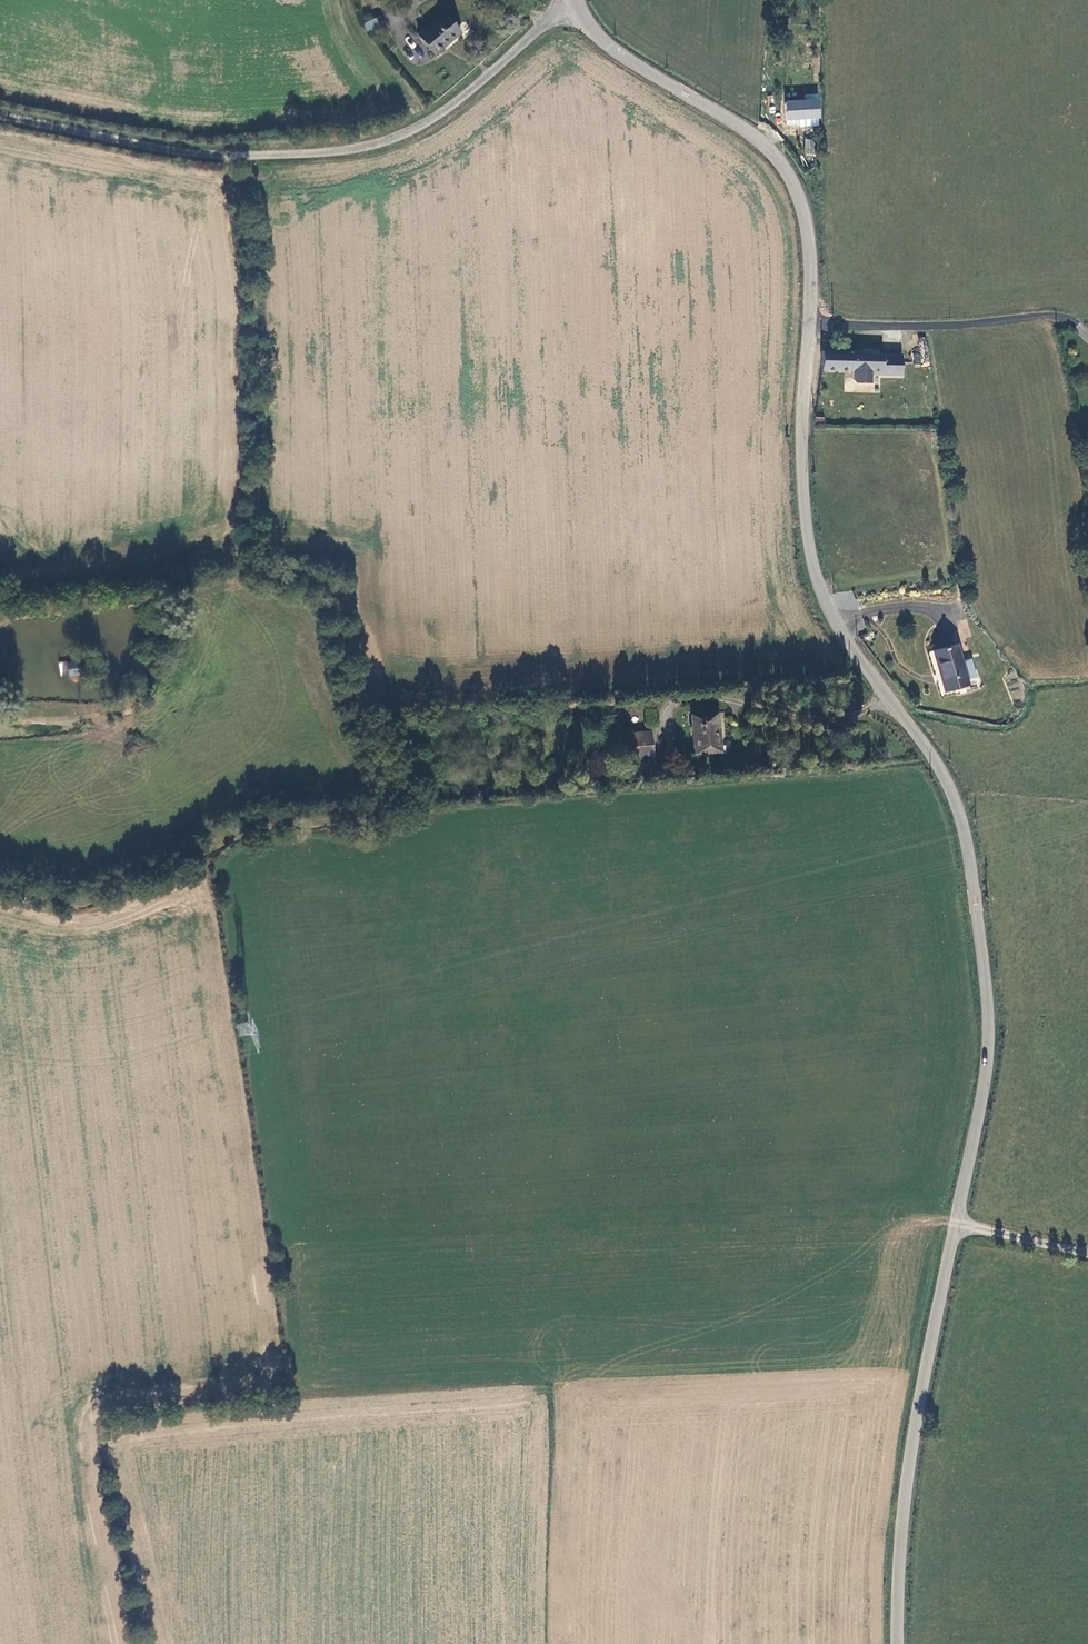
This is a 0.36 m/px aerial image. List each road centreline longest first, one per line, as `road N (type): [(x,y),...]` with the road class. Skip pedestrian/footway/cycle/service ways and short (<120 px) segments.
road 1 (unclassified): [(568,0),(604,42),(738,125),(793,179),(811,248),(804,507),(810,559),(836,623),(935,761),(964,830),(988,1003),(988,1066),(916,1425),(897,1643)]
road 2 (unclassified): [(0,117),(252,160),(350,150),(440,114),(565,0)]

